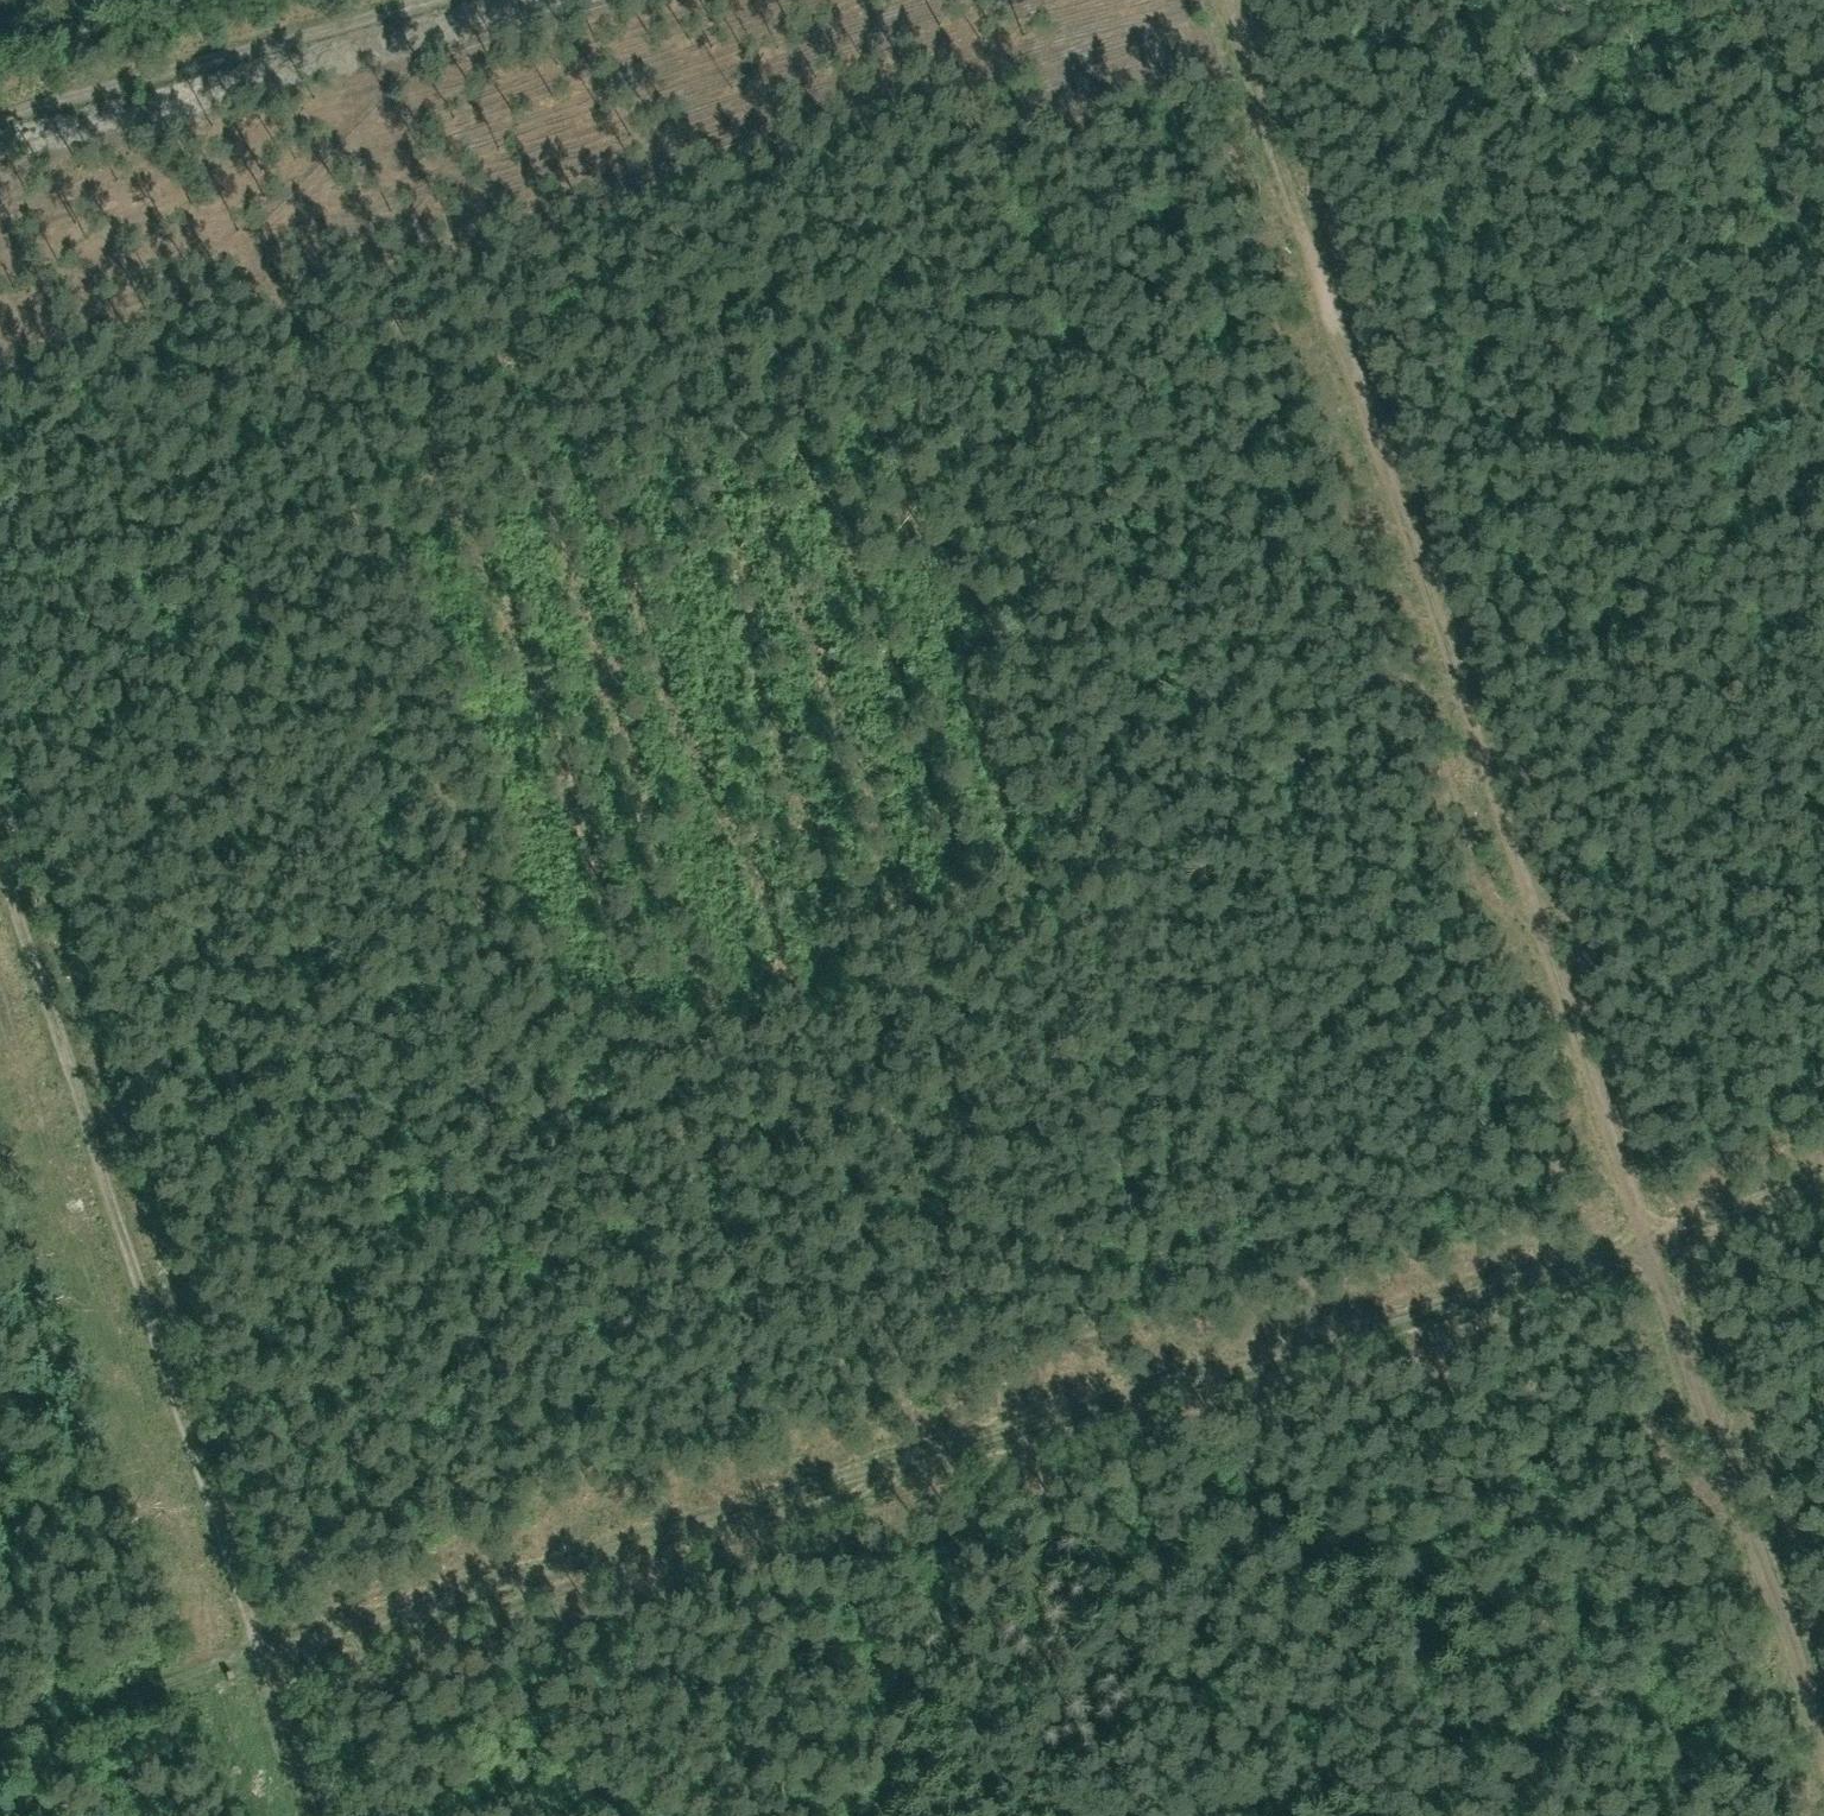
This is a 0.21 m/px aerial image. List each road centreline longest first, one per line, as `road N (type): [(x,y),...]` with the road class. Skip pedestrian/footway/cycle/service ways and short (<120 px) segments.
road 1 (track): [(0,1728),(1823,1183)]
road 2 (track): [(1227,0),(1823,1699)]
road 3 (track): [(275,1815),(0,982)]
road 4 (track): [(0,105),(402,0)]

